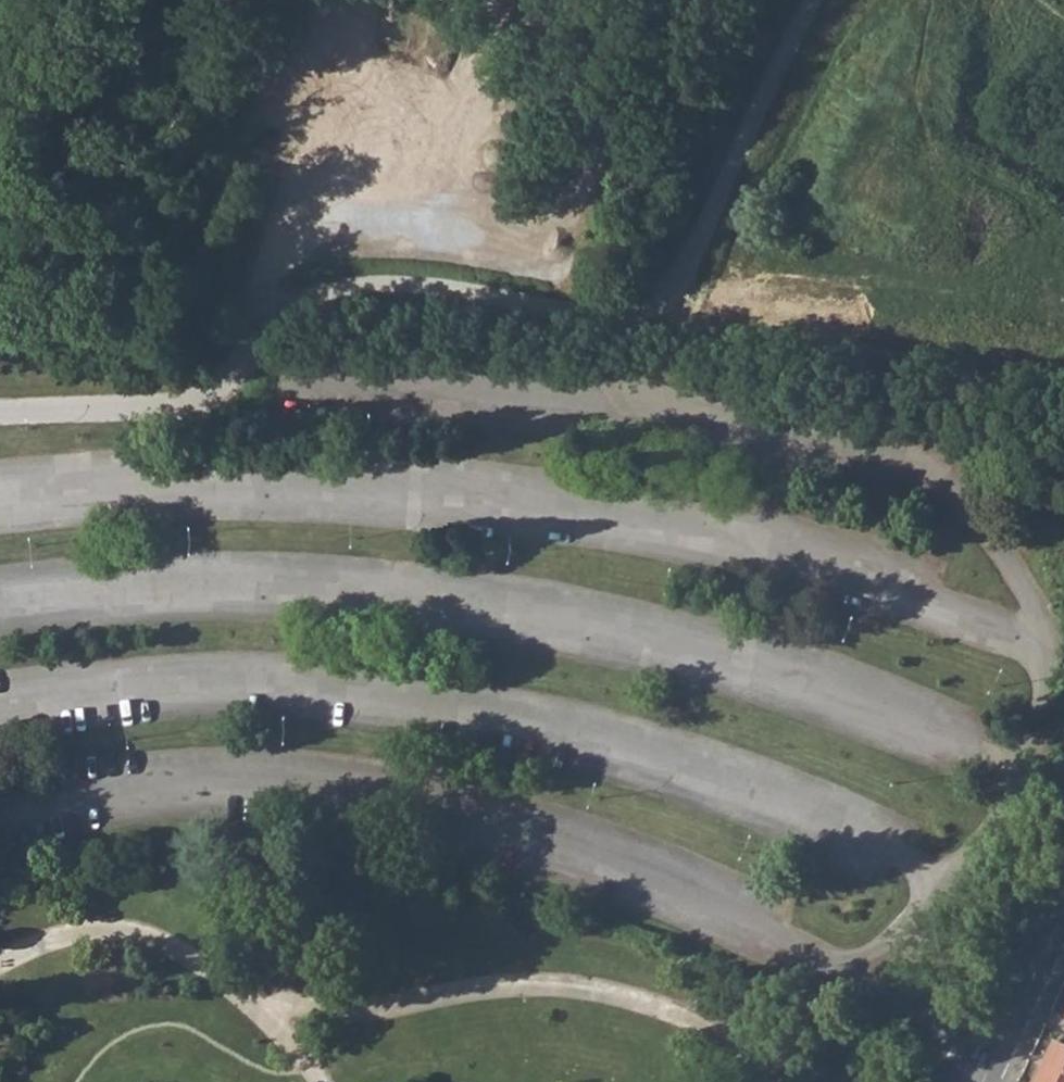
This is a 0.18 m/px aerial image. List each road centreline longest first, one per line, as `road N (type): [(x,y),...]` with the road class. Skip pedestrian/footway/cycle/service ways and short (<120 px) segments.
road 1 (residential): [(0,415),(202,403),(290,306),(333,290),(457,292),(604,323),(648,313),(688,275),(784,41),(809,0)]
road 2 (tertiary): [(986,1081),(1063,918)]

